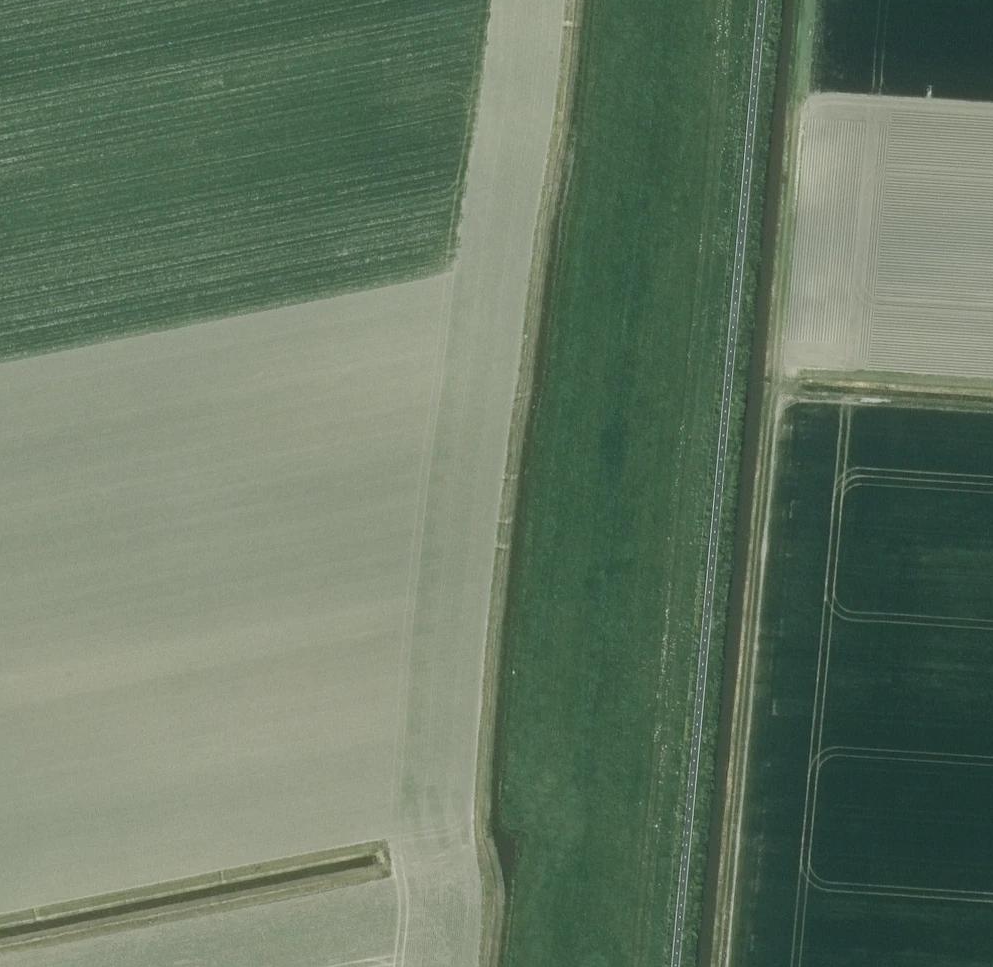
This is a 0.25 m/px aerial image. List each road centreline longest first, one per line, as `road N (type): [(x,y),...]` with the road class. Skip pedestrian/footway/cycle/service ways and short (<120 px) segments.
road 1 (track): [(728,0),(645,966)]

